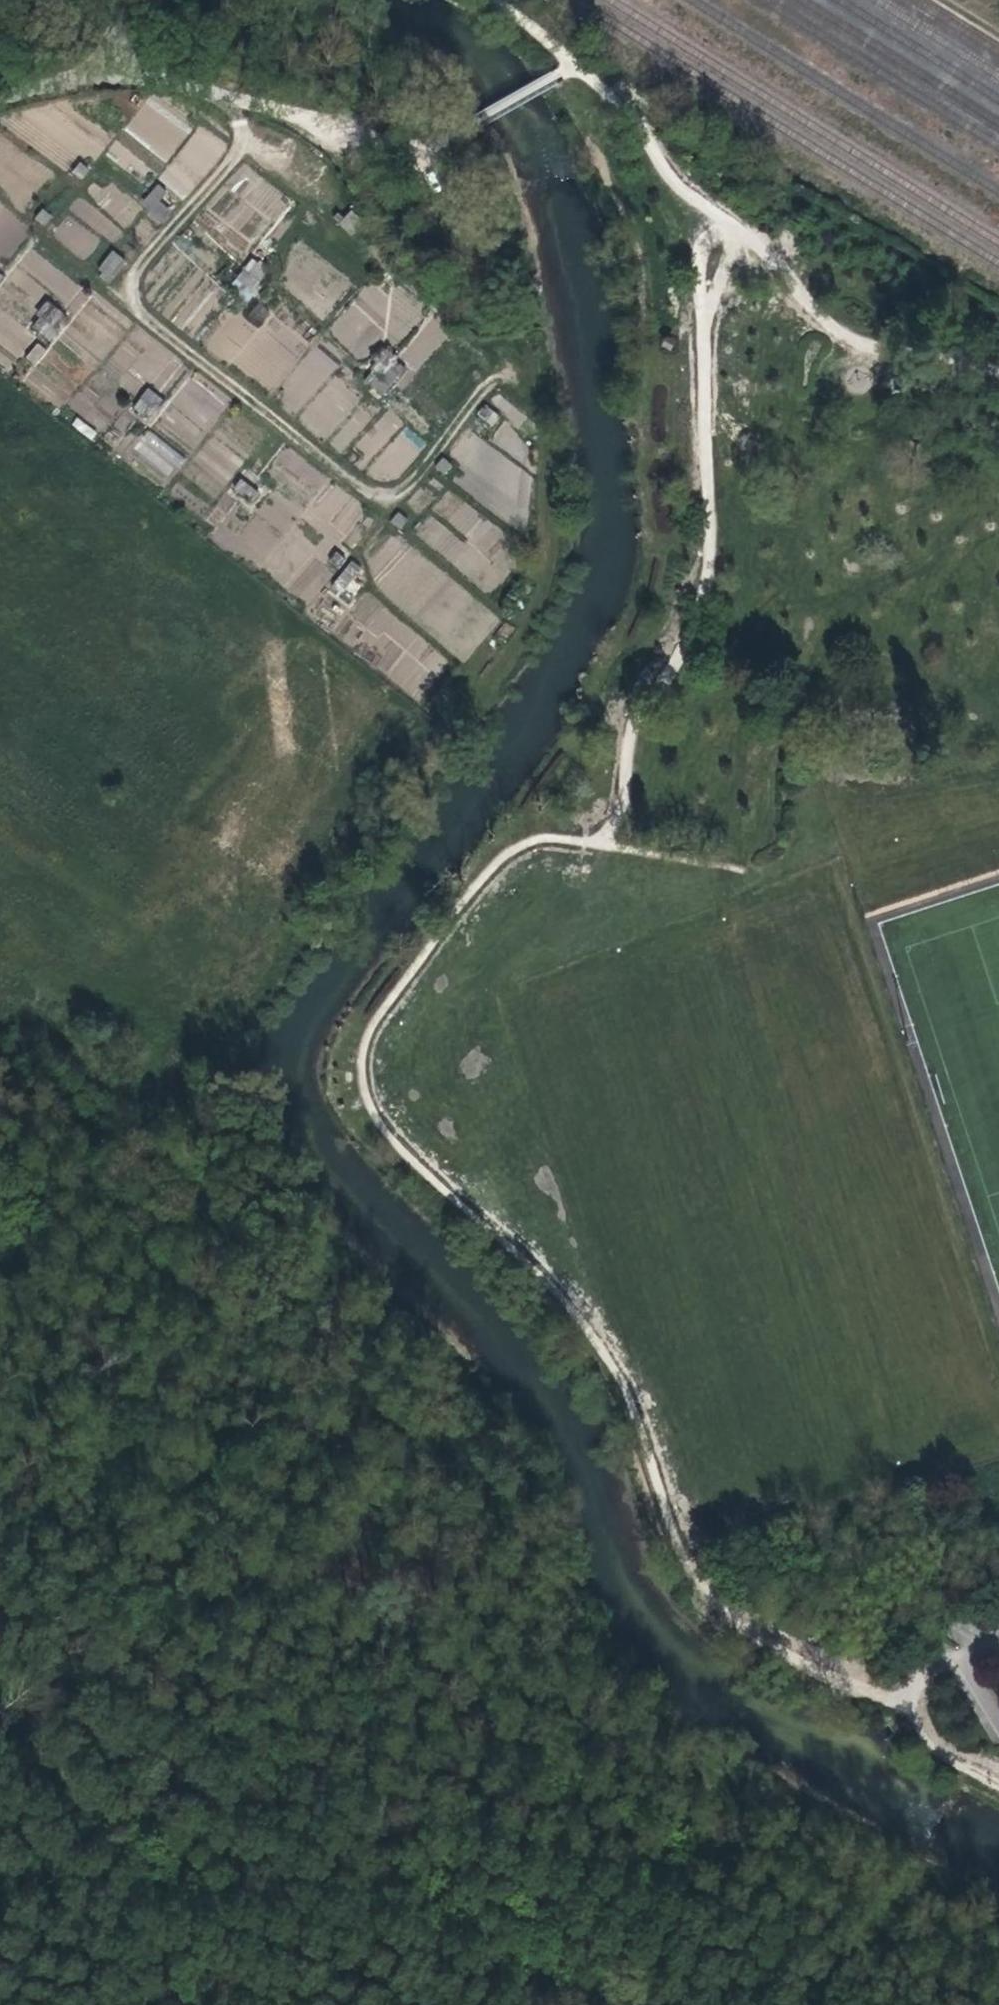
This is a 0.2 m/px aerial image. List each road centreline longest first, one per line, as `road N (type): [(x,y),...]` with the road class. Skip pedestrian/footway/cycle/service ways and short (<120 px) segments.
road 1 (track): [(493,385),(420,480),(398,496),(379,494),(142,306),(140,269),(228,165),(240,102)]
road 2 (residential): [(0,103),(83,79),(130,79),(240,102)]

